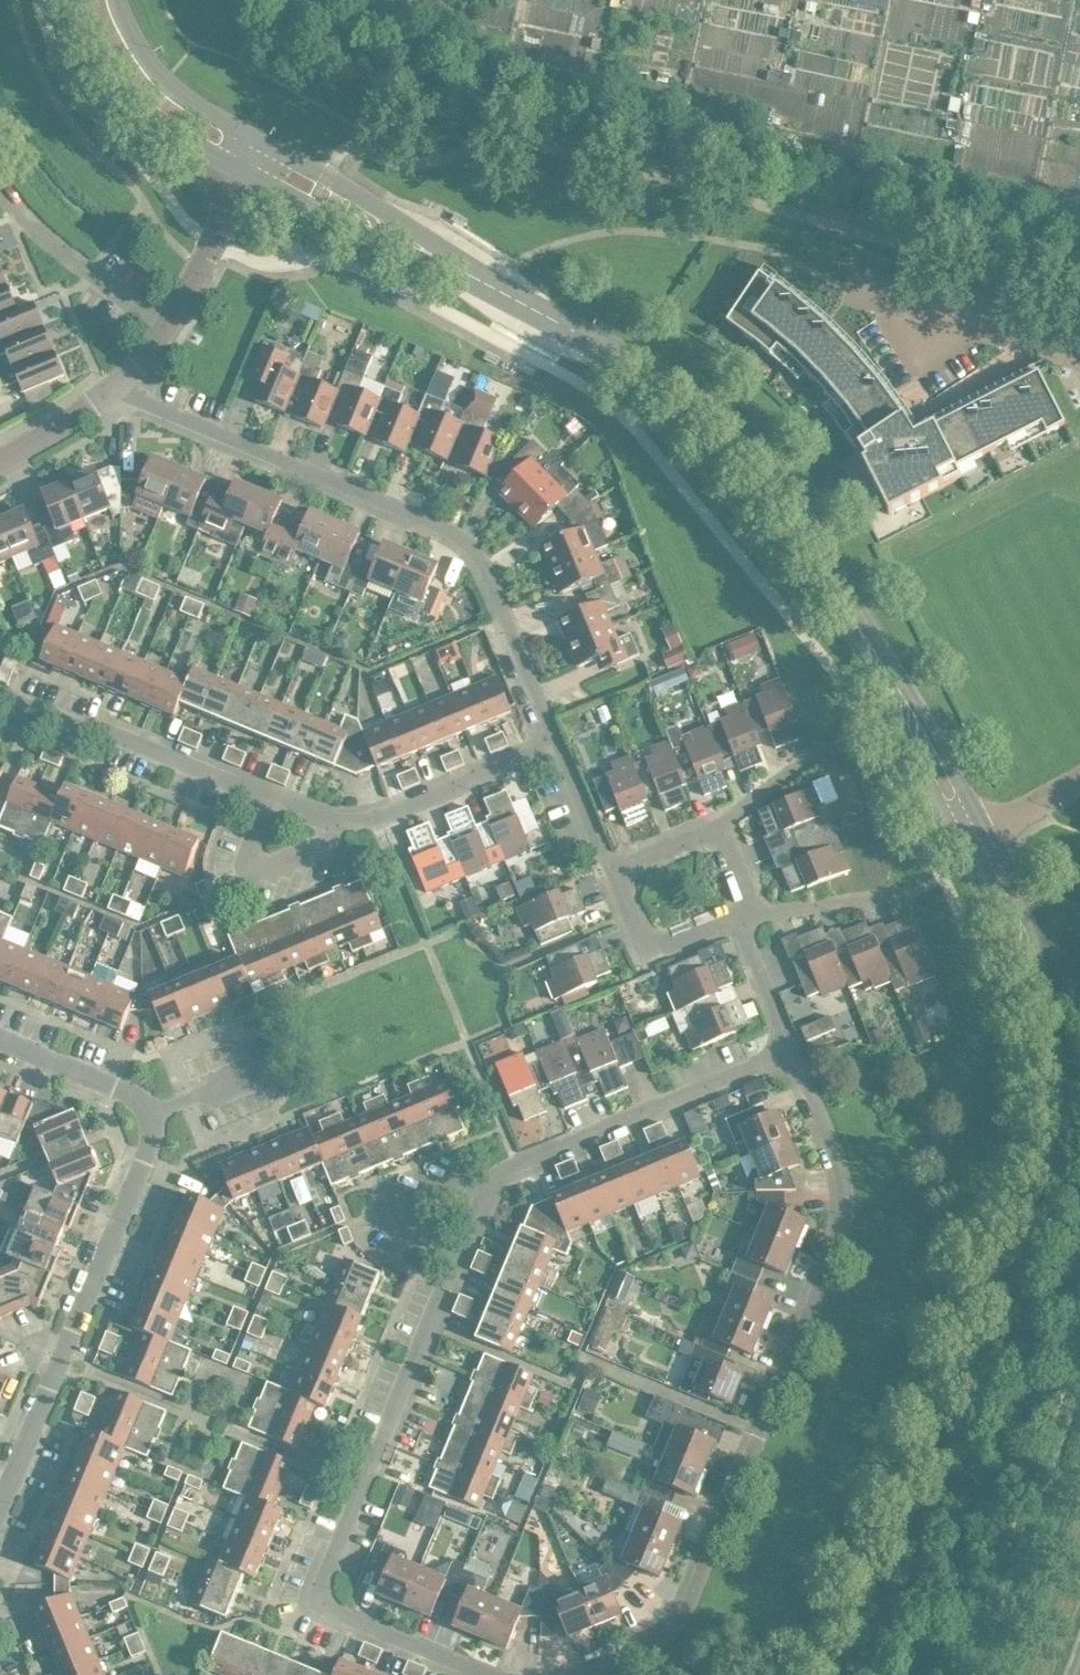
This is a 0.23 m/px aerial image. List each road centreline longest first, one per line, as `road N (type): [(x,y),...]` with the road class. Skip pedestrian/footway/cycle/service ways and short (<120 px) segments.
road 1 (tertiary): [(842,1674),(901,1587),(1044,1182),(1056,1129),(1054,1062),(1035,975)]
road 2 (residential): [(577,1674),(665,1635),(688,1606),(835,1254),(841,1184),(823,1120),(786,1054)]
road 3 (tertiary): [(904,708),(786,513),(703,418),(652,378),(417,246)]
road 4 (residential): [(547,750),(481,570),(455,537),(116,396)]
road 5 (residential): [(0,1501),(145,1152),(153,1112),(0,1039)]
road 6 (residential): [(460,1254),(316,1607),(476,1674)]
road 7 (residential): [(786,1054),(495,1176)]
road 8 (residential): [(0,697),(270,800)]
road 9 (tertiary): [(83,0),(93,34),(133,99),(172,135),(243,172)]
road 10 (residential): [(1079,359),(850,292)]
road 11 (residential): [(164,339),(48,244),(0,193)]
road 12 (residential): [(347,830),(547,750)]
road 13 (tertiary): [(261,136),(168,87),(116,0)]
road 14 (residential): [(734,918),(639,956),(600,865)]
road 15 (tertiary): [(417,246),(354,192),(261,136)]
road 16 (tertiary): [(243,172),(417,246)]
road 17 (residential): [(495,1176),(393,1214),(405,1230),(460,1254)]
road 18 (residential): [(164,339),(243,172)]
road 19 (residential): [(270,800),(247,864),(347,830)]
road 20 (tertiary): [(959,842),(1035,975)]
road 21 (tertiary): [(1035,975),(1019,902),(984,832)]
road 22 (tertiary): [(984,832),(950,764),(904,708)]
road 23 (residential): [(786,1054),(734,918)]
road 24 (tertiary): [(904,708),(959,842)]
road 25 (residential): [(753,911),(889,901)]
road 26 (residential): [(0,461),(116,396)]
road 27 (residential): [(724,823),(600,865)]
road 28 (residential): [(600,865),(547,750)]

